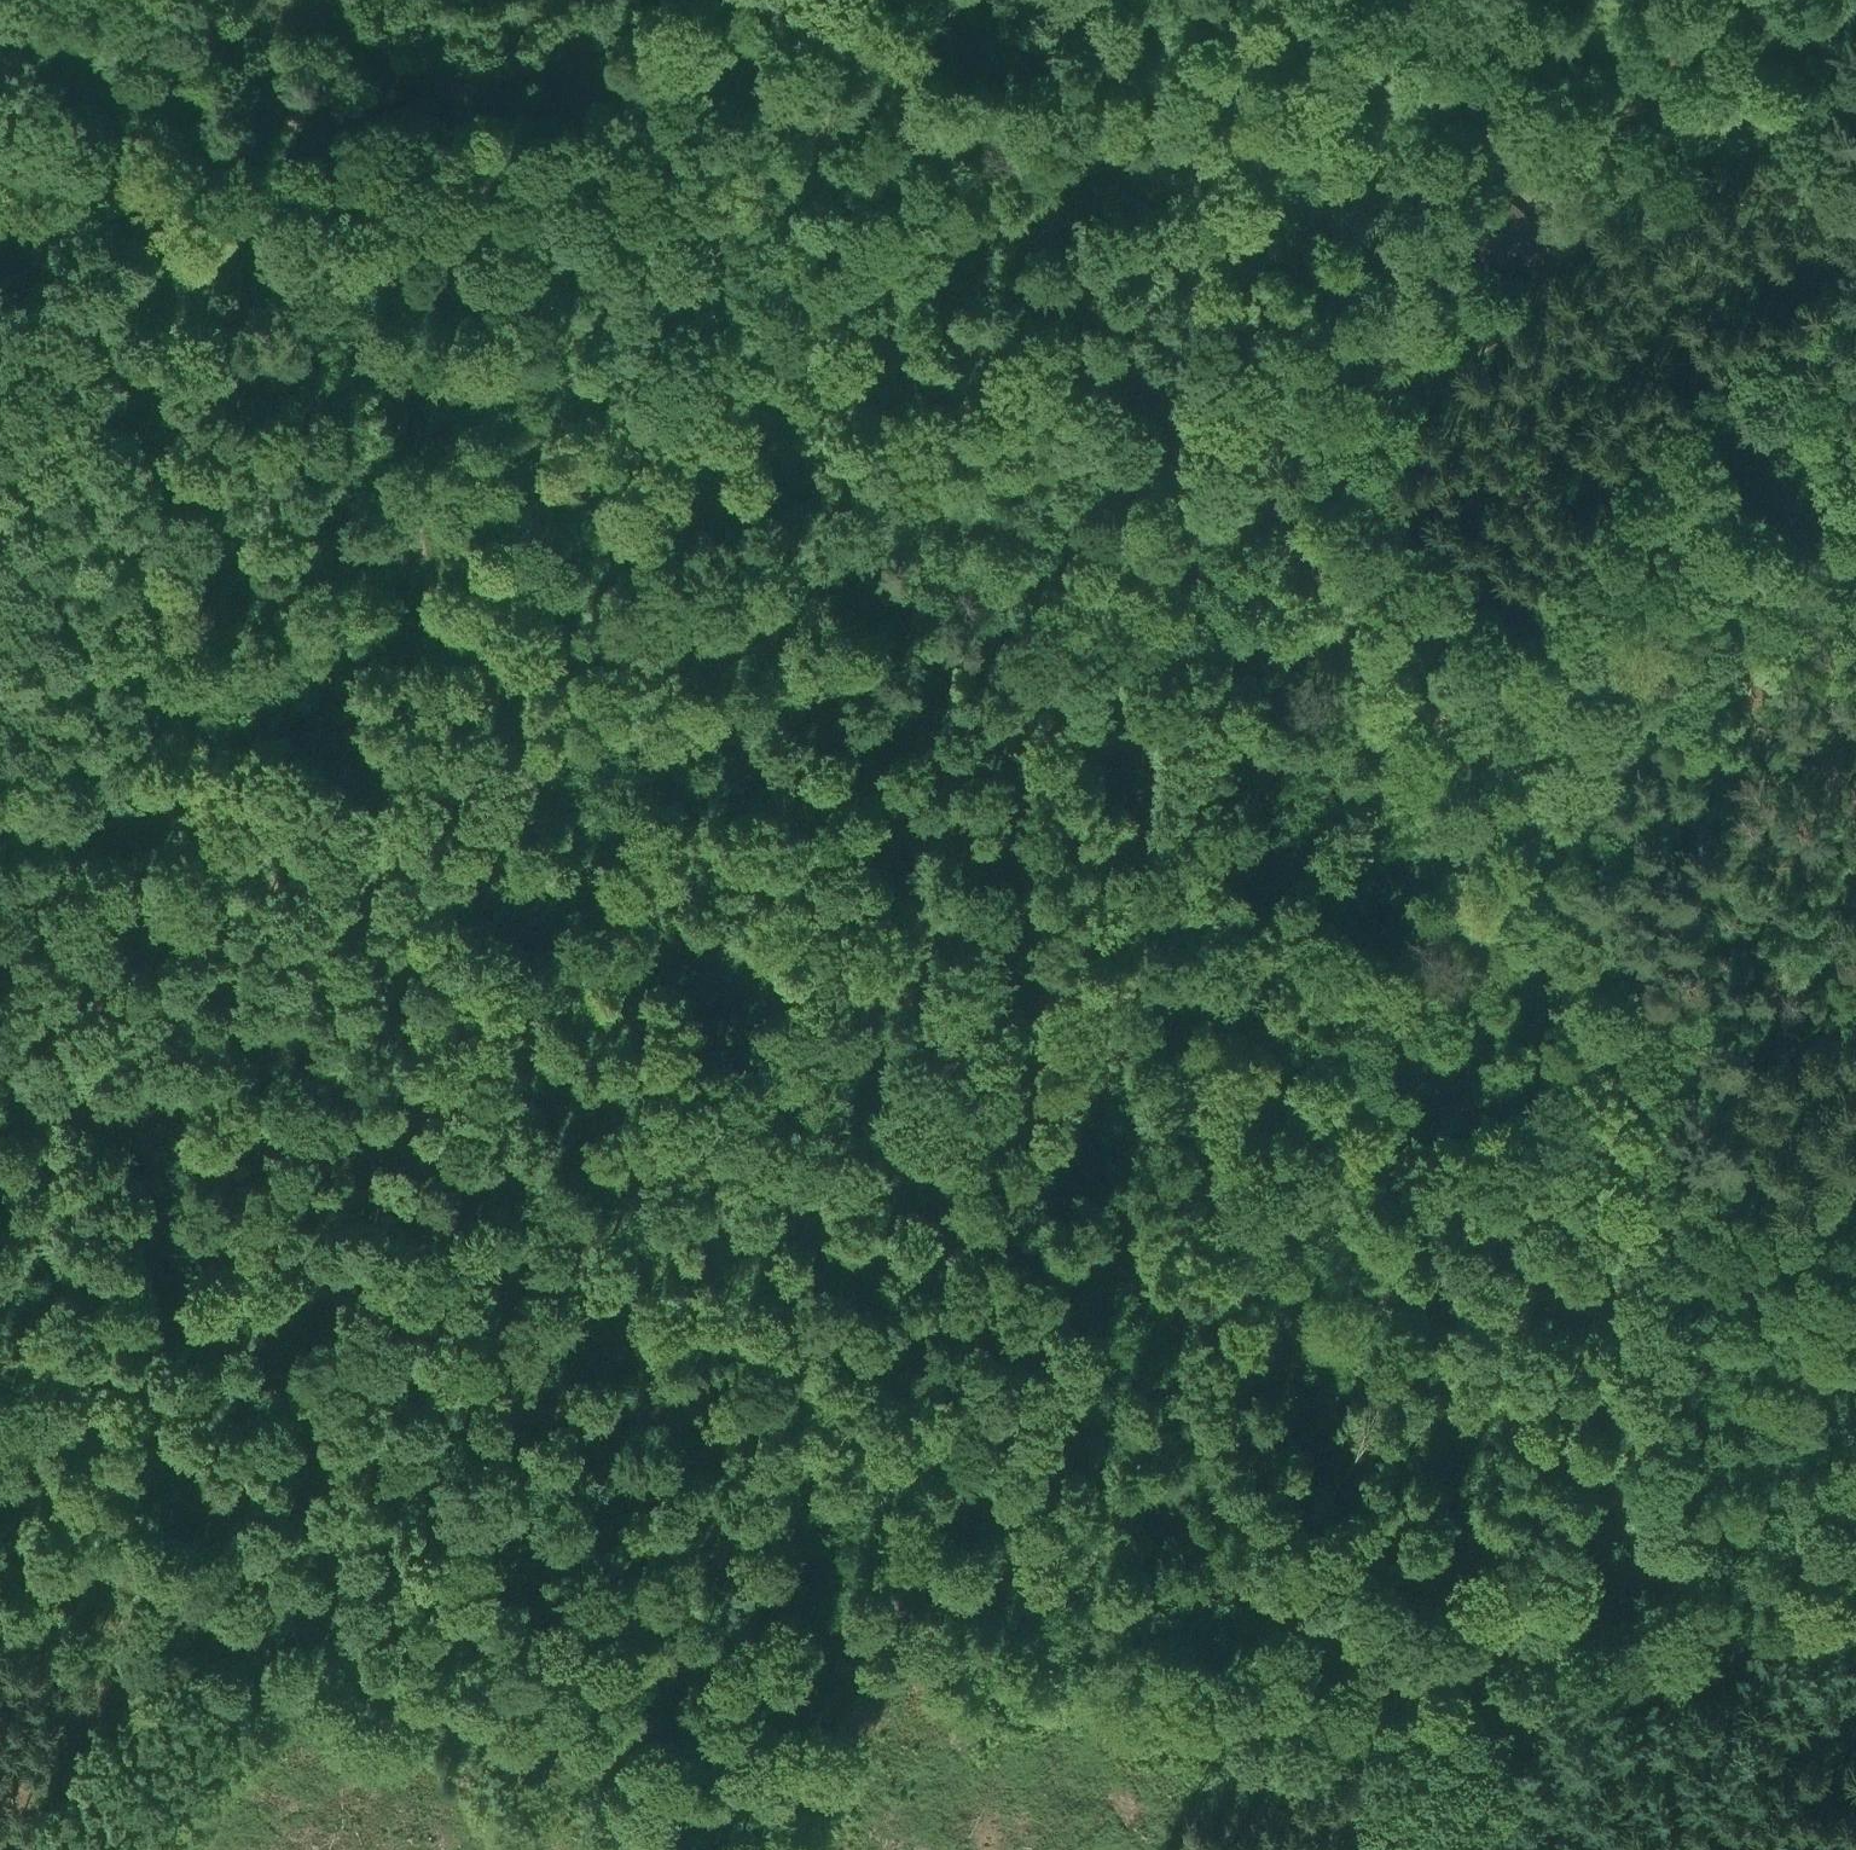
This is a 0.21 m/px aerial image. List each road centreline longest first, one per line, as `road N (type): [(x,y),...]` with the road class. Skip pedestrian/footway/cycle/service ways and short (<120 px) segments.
road 1 (track): [(0,1201),(211,1355),(328,1411),(390,1428),(774,1417),(951,1430),(1047,1456),(1135,1501),(1371,1652),(1443,1683),(1540,1698),(1692,1686),(1855,1651)]
road 2 (track): [(215,28),(286,123),(342,159),(377,220),(391,269),(426,566),(452,623),(490,650)]
road 3 (track): [(1544,202),(1731,0)]

